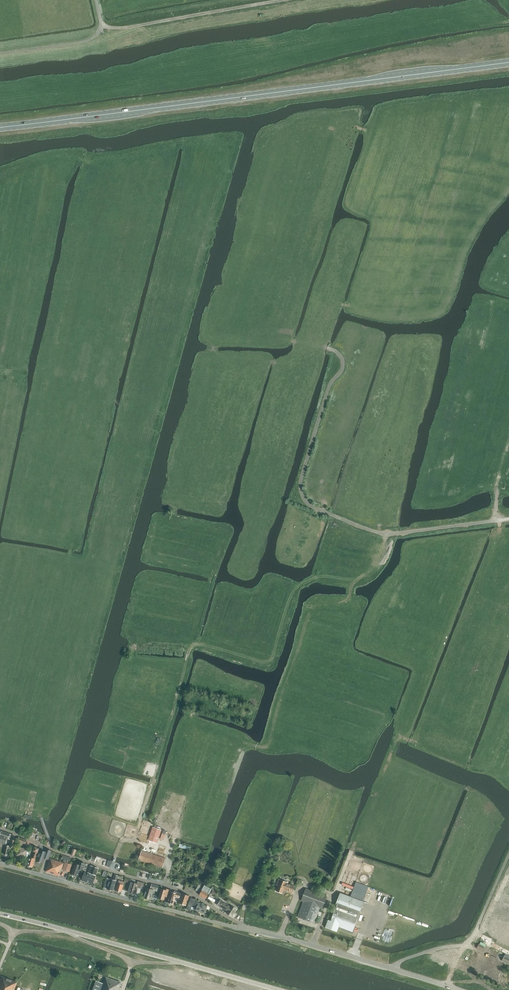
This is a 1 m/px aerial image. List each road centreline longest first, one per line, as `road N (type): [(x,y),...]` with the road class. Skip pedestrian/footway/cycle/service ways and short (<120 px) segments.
road 1 (primary): [(508,62),(0,127)]
road 2 (track): [(352,584),(342,604),(310,614),(266,748),(211,737),(199,751),(173,847)]
road 3 (track): [(284,0),(103,27),(89,40),(0,54)]
road 4 (tertiary): [(279,989),(0,915)]
road 5 (residential): [(243,928),(188,893),(0,829)]
road 6 (tertiary): [(243,928),(0,864)]
road 7 (track): [(135,841),(178,692)]
road 8 (tertiary): [(392,969),(243,928)]

